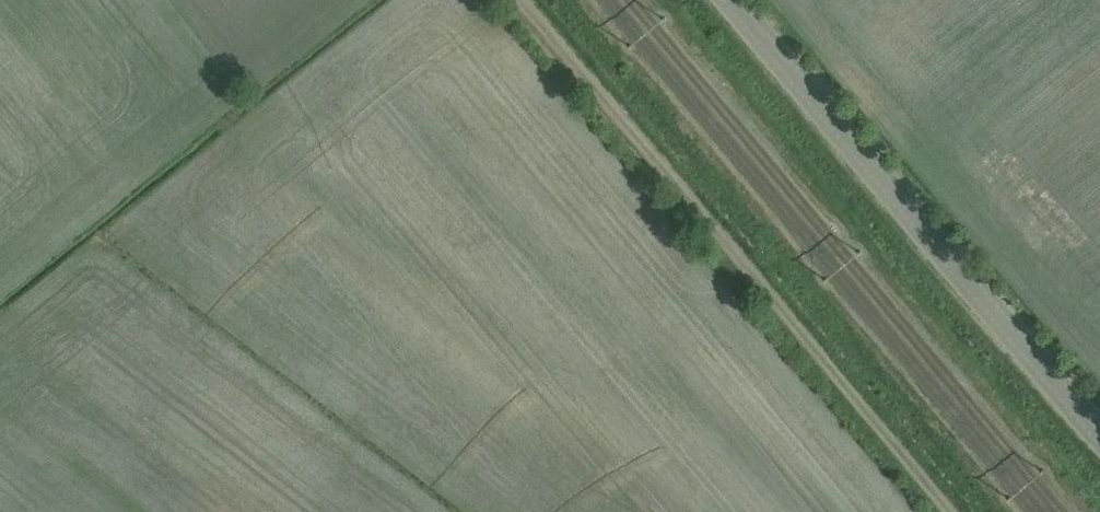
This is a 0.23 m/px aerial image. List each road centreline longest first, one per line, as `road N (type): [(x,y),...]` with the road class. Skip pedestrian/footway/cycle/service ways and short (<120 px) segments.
road 1 (track): [(950,511),(880,411),(521,0)]
road 2 (tertiary): [(1099,436),(732,0)]

